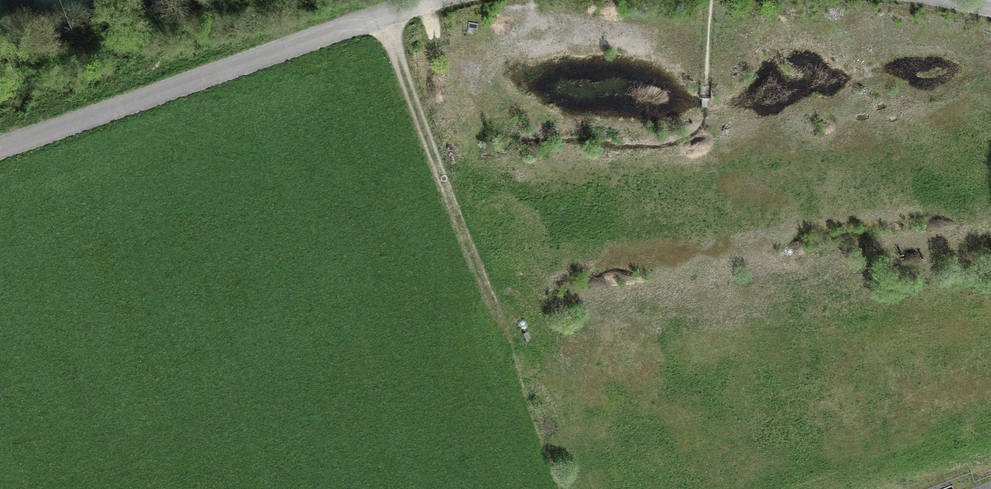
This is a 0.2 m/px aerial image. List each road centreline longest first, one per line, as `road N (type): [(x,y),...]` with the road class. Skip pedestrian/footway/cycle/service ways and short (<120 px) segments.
road 1 (track): [(381,13),(557,479)]
road 2 (residential): [(0,146),(439,0)]

